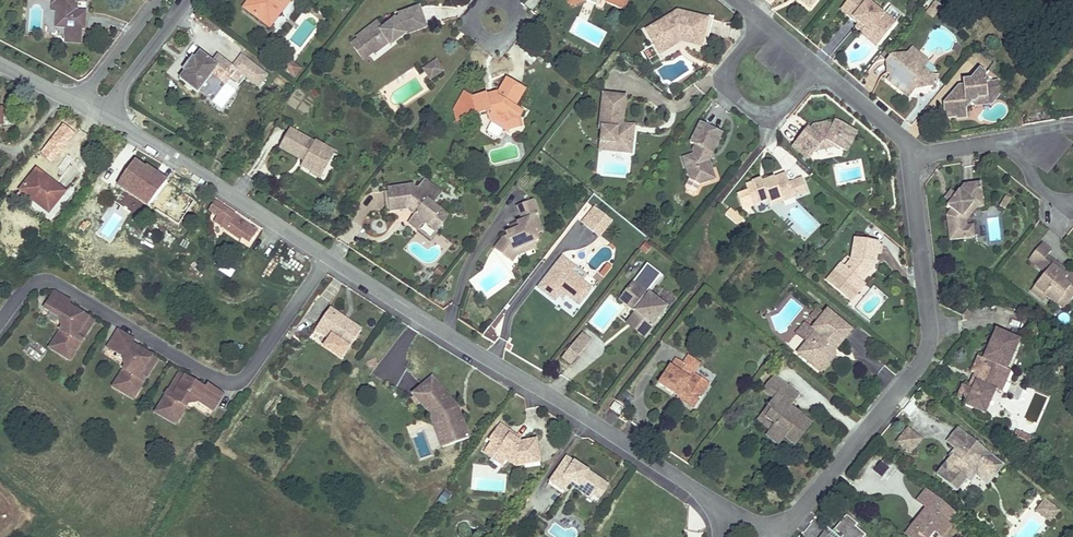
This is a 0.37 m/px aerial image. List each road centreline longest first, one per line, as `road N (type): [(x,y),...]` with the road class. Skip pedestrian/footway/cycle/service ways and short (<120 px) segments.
road 1 (residential): [(103,115),(338,255),(716,503),(773,531)]
road 2 (residential): [(736,0),(917,157),(933,328),(921,359),(840,467),(773,531)]
road 3 (residential): [(191,0),(103,115)]
road 4 (residential): [(155,0),(78,100)]

